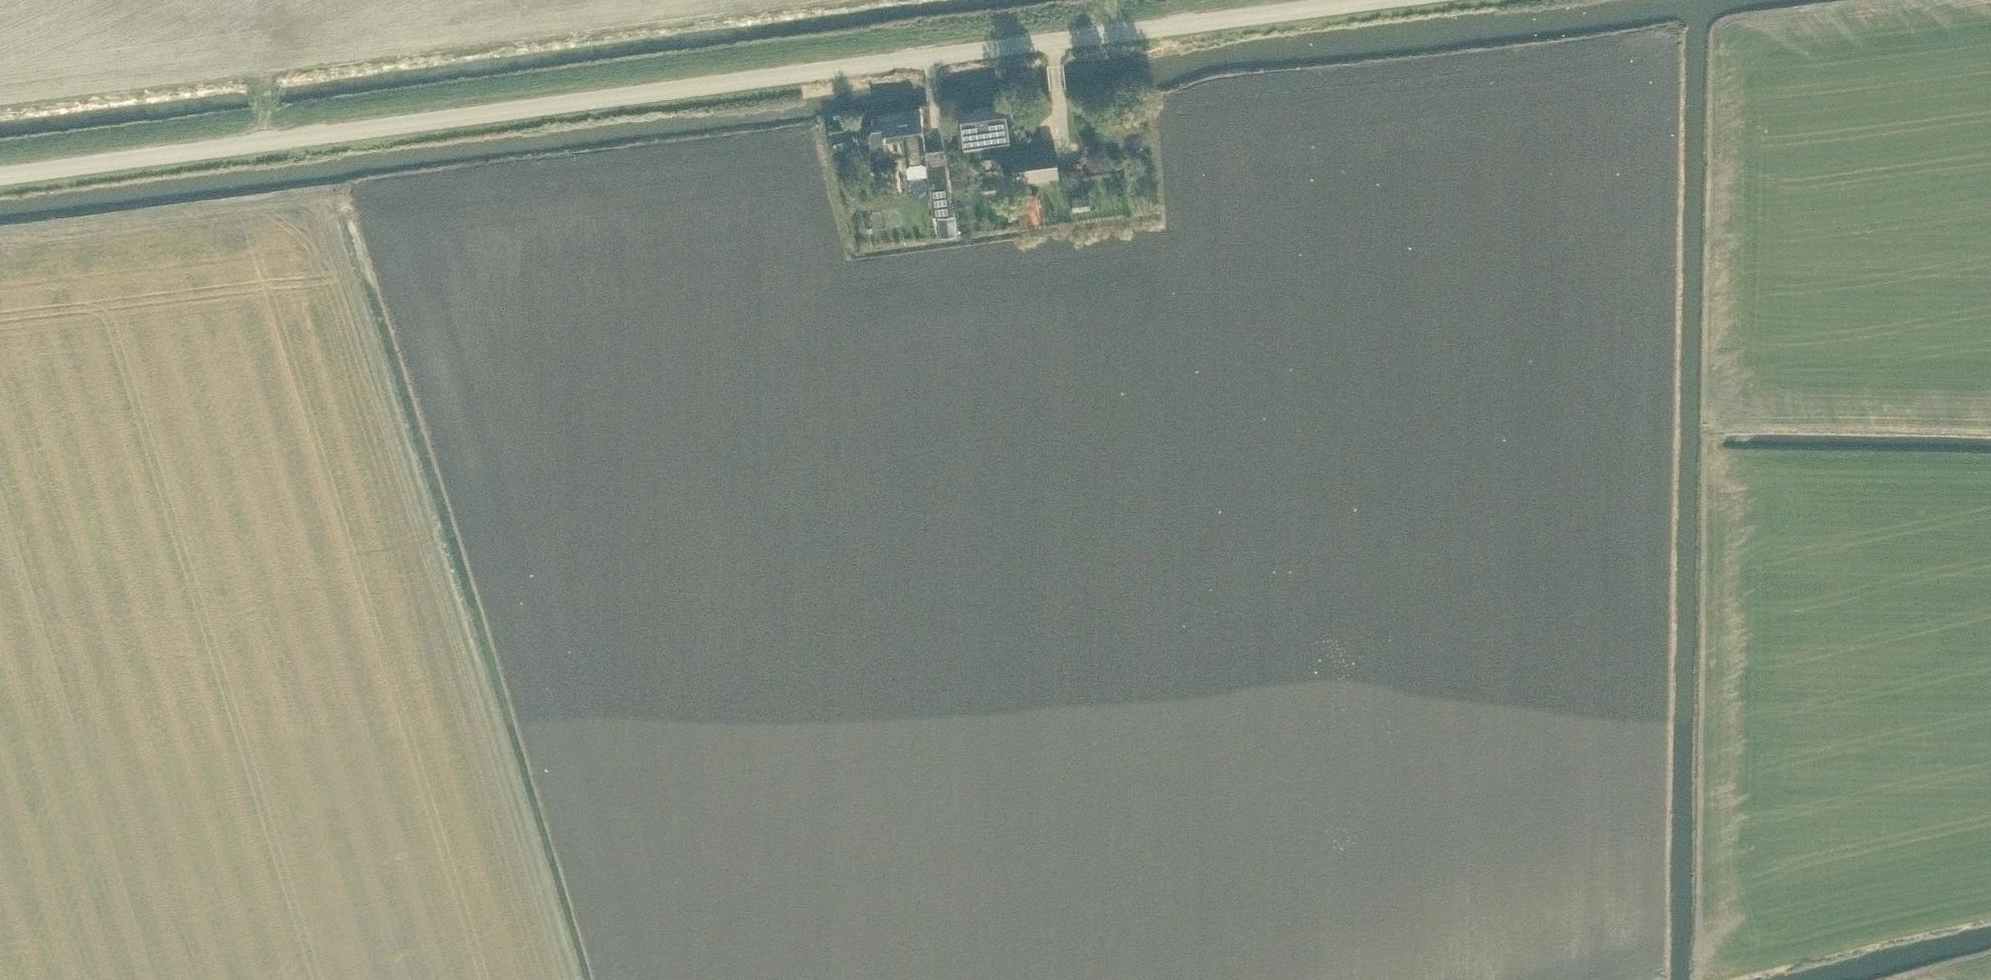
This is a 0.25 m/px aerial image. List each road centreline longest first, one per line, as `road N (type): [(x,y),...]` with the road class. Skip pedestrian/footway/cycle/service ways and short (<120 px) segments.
road 1 (tertiary): [(0,176),(1378,0)]

